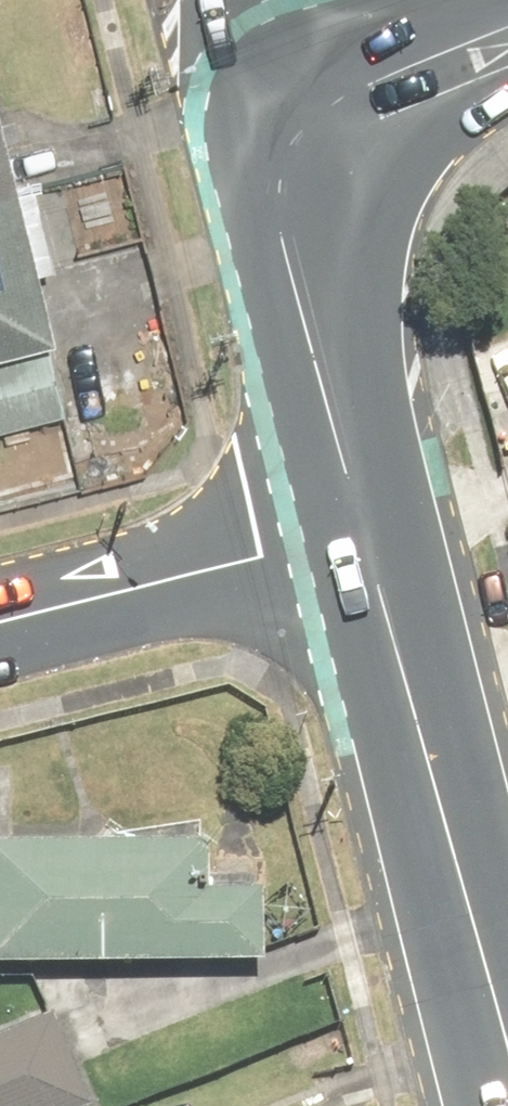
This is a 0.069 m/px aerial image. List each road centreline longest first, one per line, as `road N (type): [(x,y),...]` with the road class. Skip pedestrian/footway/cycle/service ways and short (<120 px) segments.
road 1 (secondary): [(507,1028),(363,535)]
road 2 (secondary): [(363,535),(286,239),(288,197),(308,143)]
road 3 (residential): [(0,624),(363,535)]
road 4 (secondary): [(308,143),(326,116),(377,78),(507,23)]
road 5 (tertiary): [(308,143),(250,0)]

